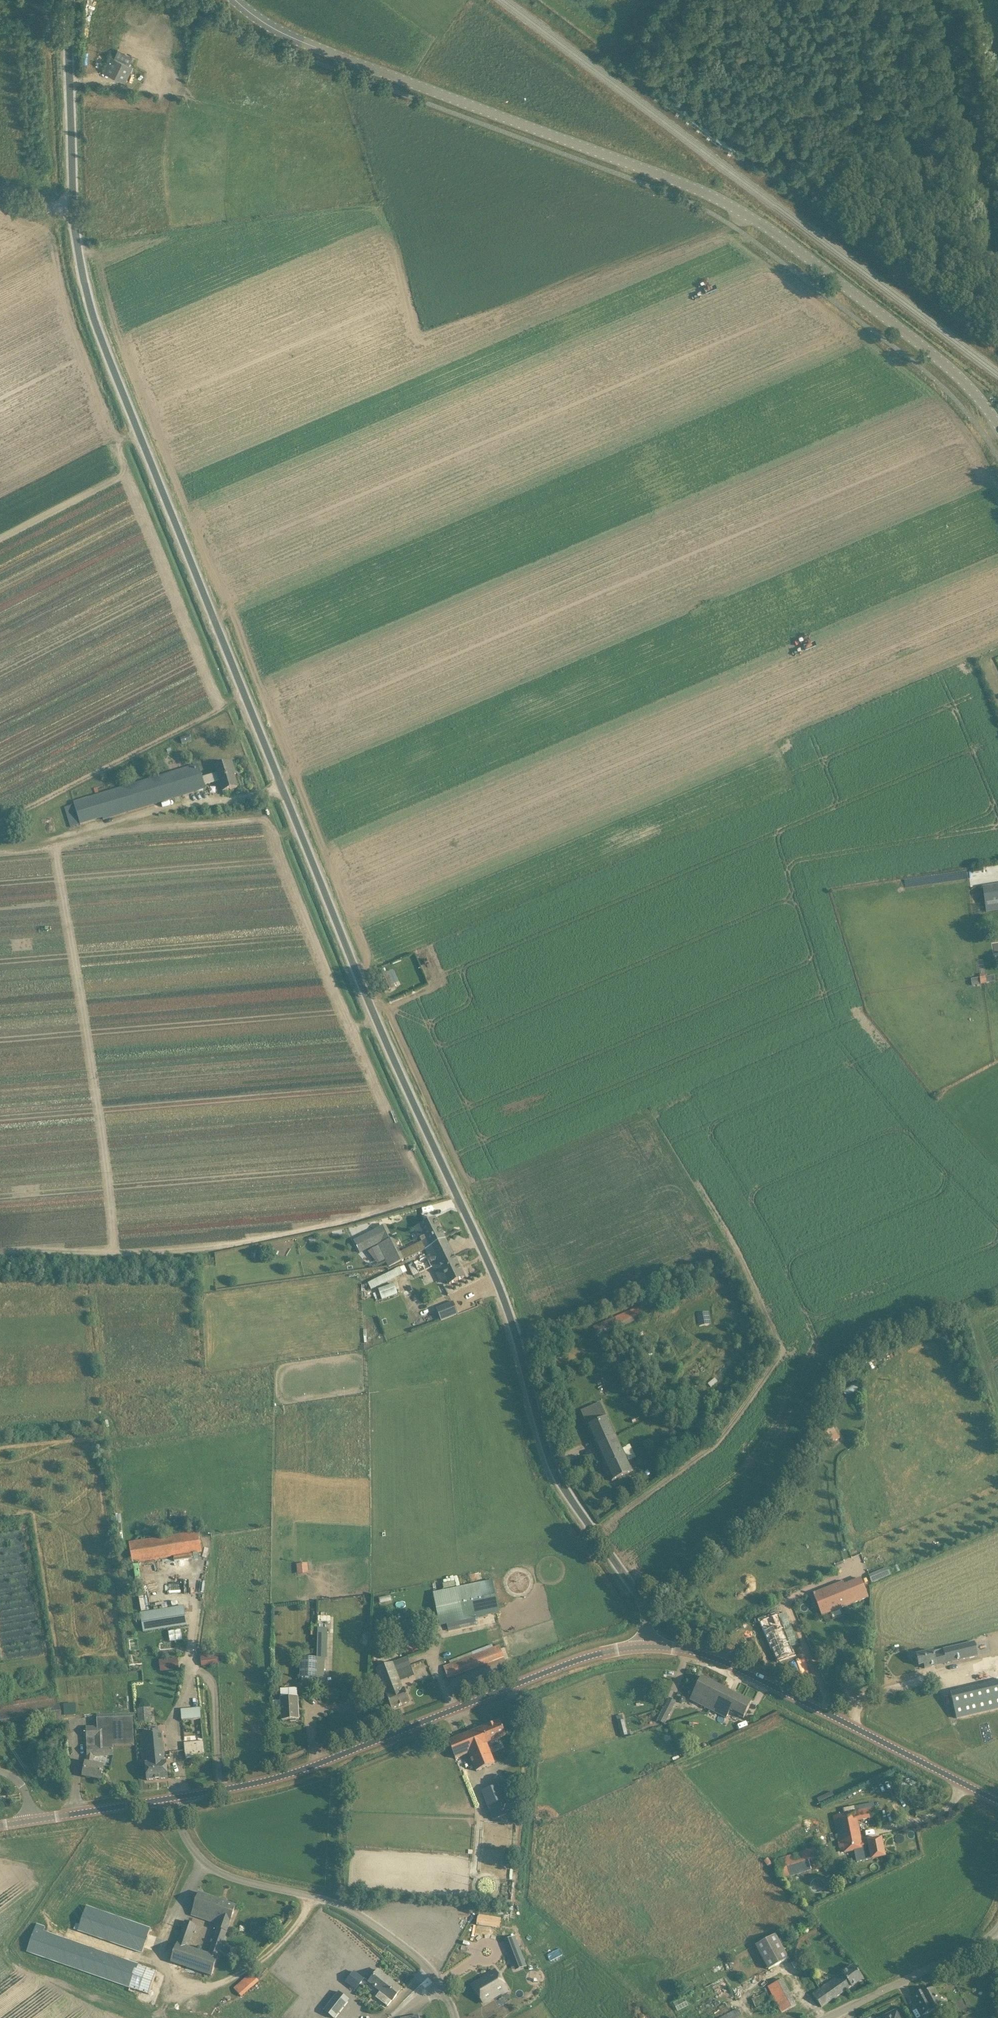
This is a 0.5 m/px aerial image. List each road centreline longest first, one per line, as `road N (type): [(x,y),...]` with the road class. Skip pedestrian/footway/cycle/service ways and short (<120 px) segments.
road 1 (unclassified): [(647,1646),(638,1595),(559,1479),(500,1286),(364,992),(97,330),(73,204),(71,0)]
road 2 (tertiary): [(997,421),(918,343),(722,201),(288,34),(237,0)]
road 3 (tertiary): [(175,1799),(279,1778),(572,1663),(647,1646)]
road 4 (tertiary): [(997,1800),(731,1664),(688,1648),(647,1646)]
road 5 (unclassified): [(455,2017),(422,1962),(362,1916),(223,1875),(202,1860),(186,1840),(175,1799)]
road 6 (track): [(0,841),(43,841),(283,790)]
road 7 (track): [(997,264),(940,0)]
road 8 (unclassified): [(829,2017),(997,1930)]
road 9 (tertiary): [(37,1819),(175,1799)]

